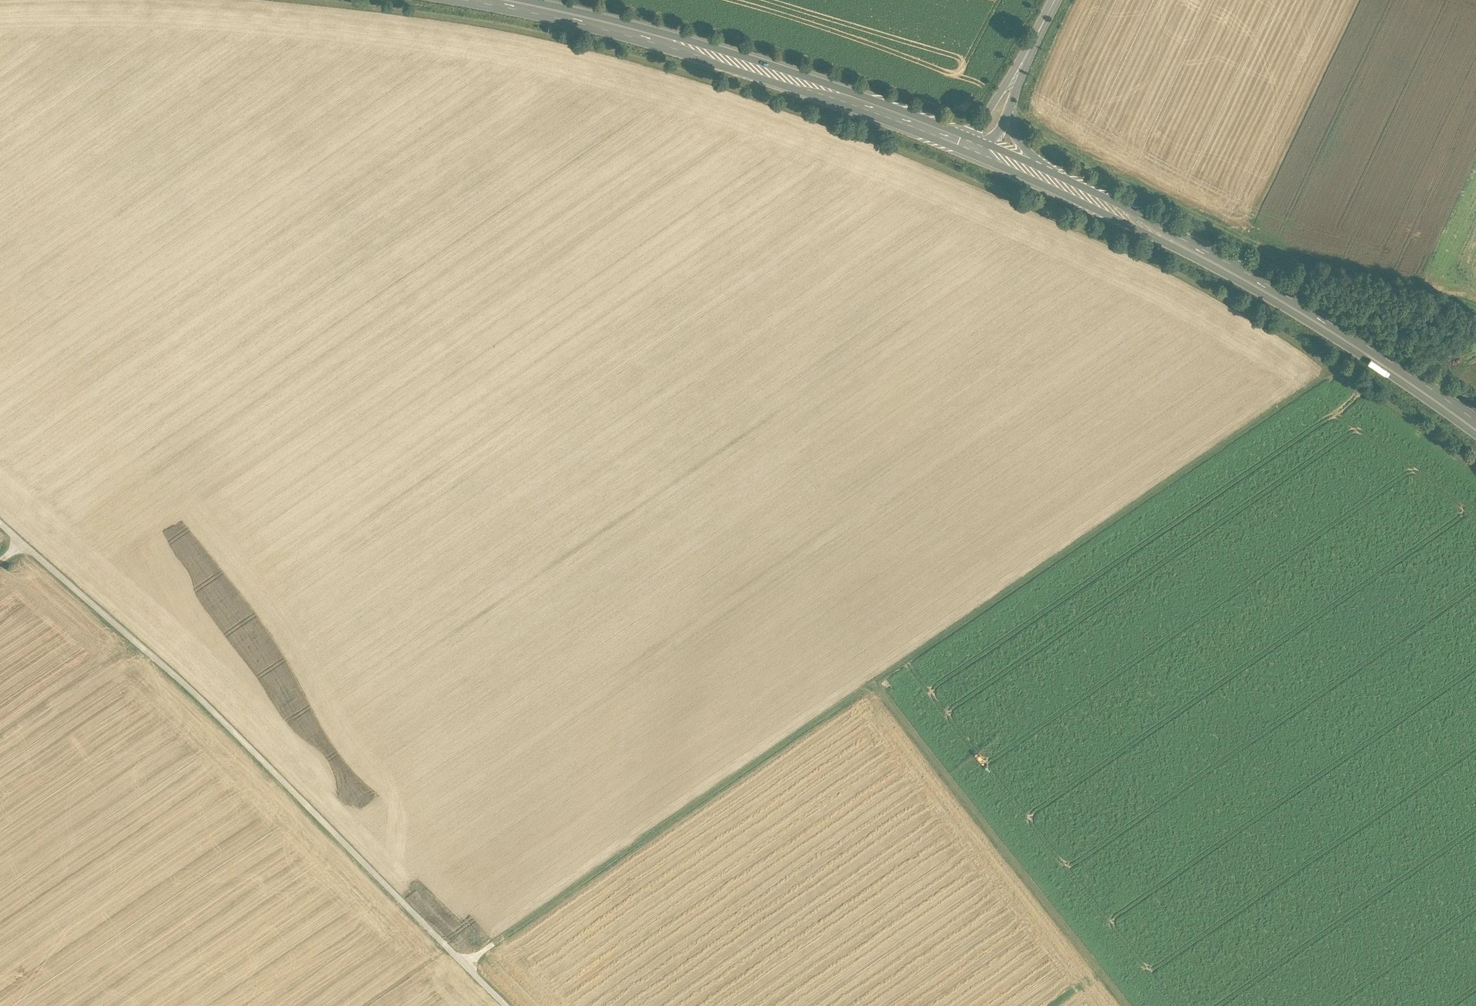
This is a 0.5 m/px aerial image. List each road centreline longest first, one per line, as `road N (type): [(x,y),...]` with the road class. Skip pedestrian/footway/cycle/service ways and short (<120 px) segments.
road 1 (track): [(1331,367),(1203,290),(827,127),(585,48),(278,0)]
road 2 (track): [(0,522),(204,701),(506,1005)]
road 3 (track): [(874,683),(1331,367)]
road 4 (primary): [(978,152),(692,52),(479,0)]
road 5 (track): [(464,965),(874,683)]
road 6 (primary): [(1475,425),(1266,286),(1050,183)]
road 7 (track): [(1475,311),(1252,251),(1059,149)]
road 8 (track): [(874,683),(1130,1005)]
road 9 (track): [(1331,367),(1475,472)]
road 10 (primary): [(1053,0),(1000,108)]

